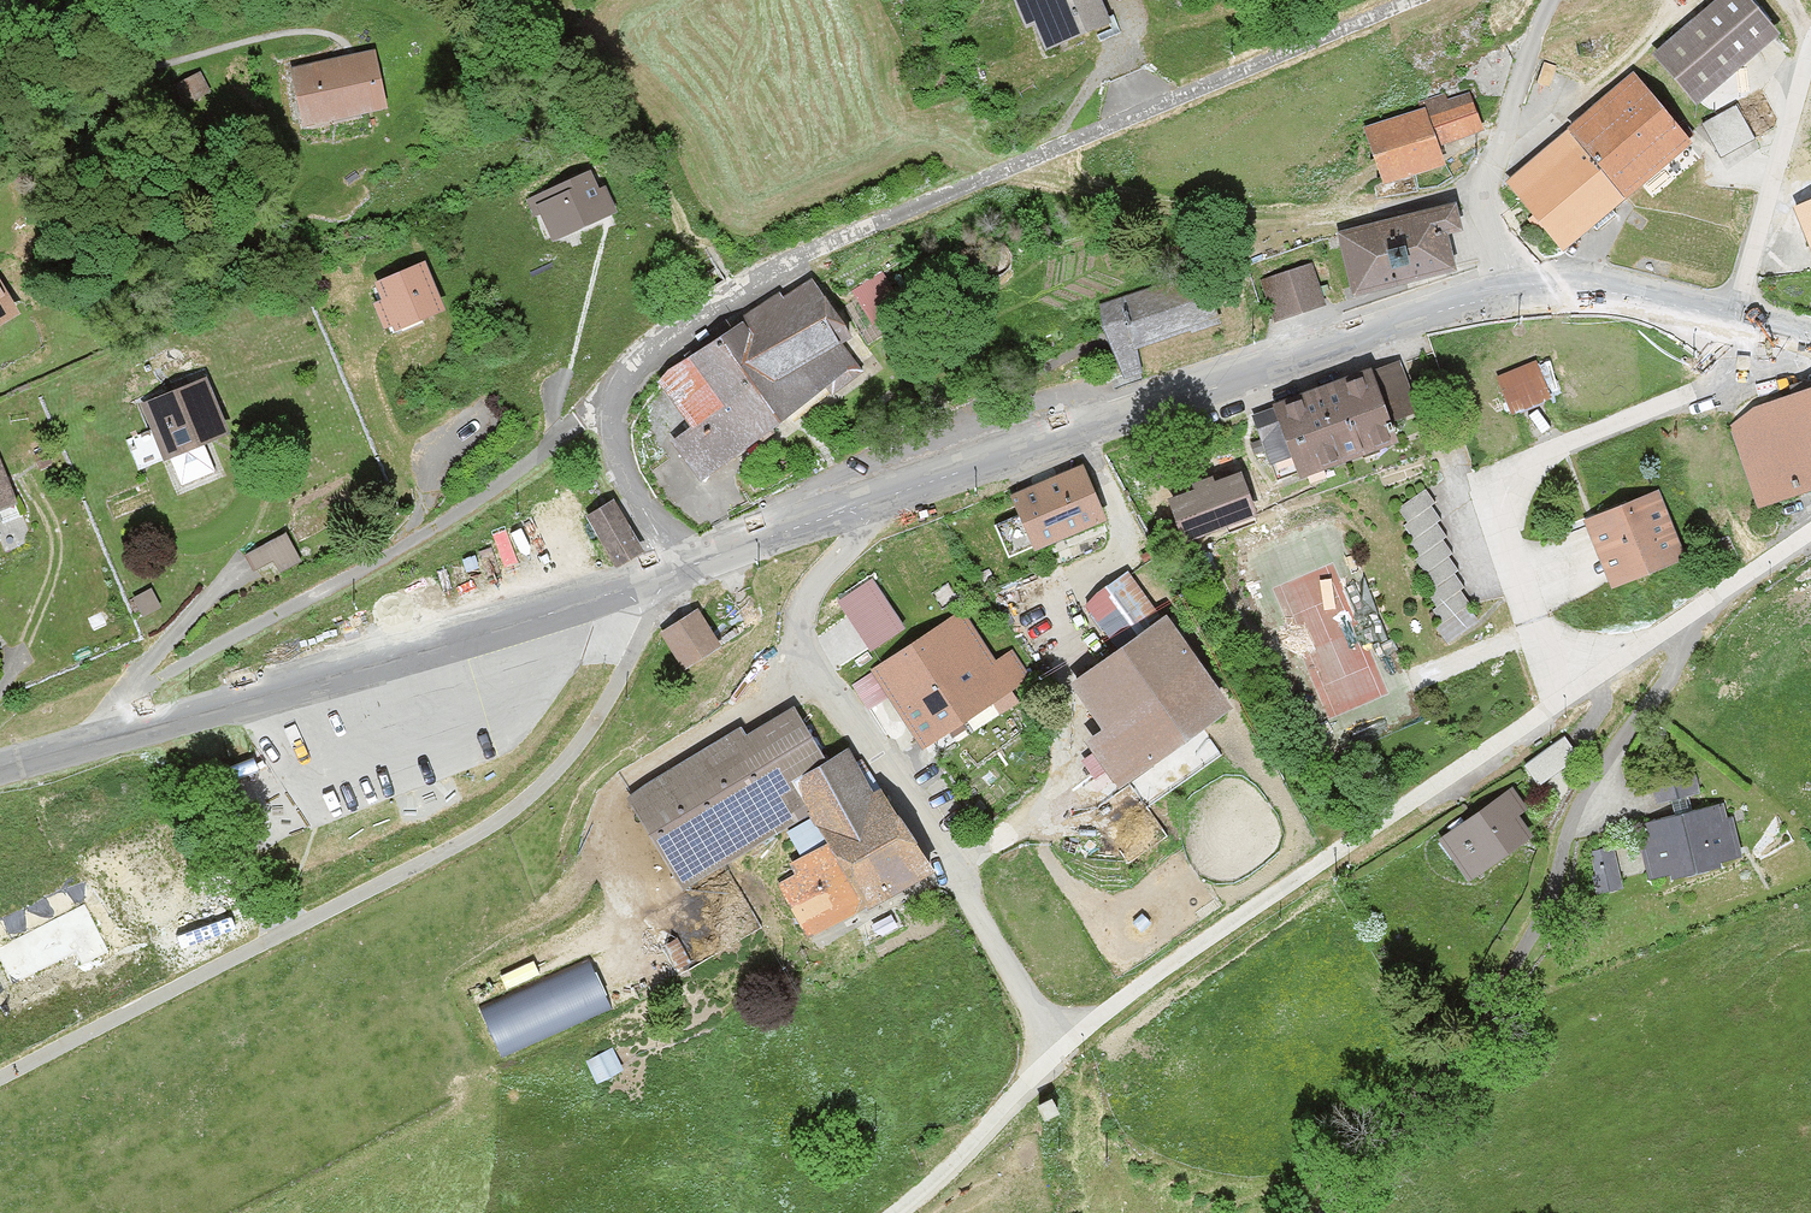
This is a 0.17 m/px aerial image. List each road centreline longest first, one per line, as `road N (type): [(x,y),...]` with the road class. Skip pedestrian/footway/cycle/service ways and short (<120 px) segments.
road 1 (residential): [(1810,540),(1127,1000),(899,1212)]
road 2 (tertiary): [(680,573),(1468,307),(1572,293),(1735,322)]
road 3 (residential): [(680,573),(620,467),(614,426),(627,376),(686,324),(804,252),(1416,0)]
road 4 (residential): [(662,579),(637,655),(606,707),(522,807),(479,837),(0,1082)]
road 5 (tertiary): [(0,772),(662,579)]
road 6 (track): [(1033,159),(1083,184),(1220,214),(1366,214),(1485,190)]
road 7 (residential): [(1735,322),(1810,54)]
road 8 (track): [(1687,0),(1612,81),(1505,125)]
road 9 (track): [(32,491),(53,535),(41,592),(12,659)]

